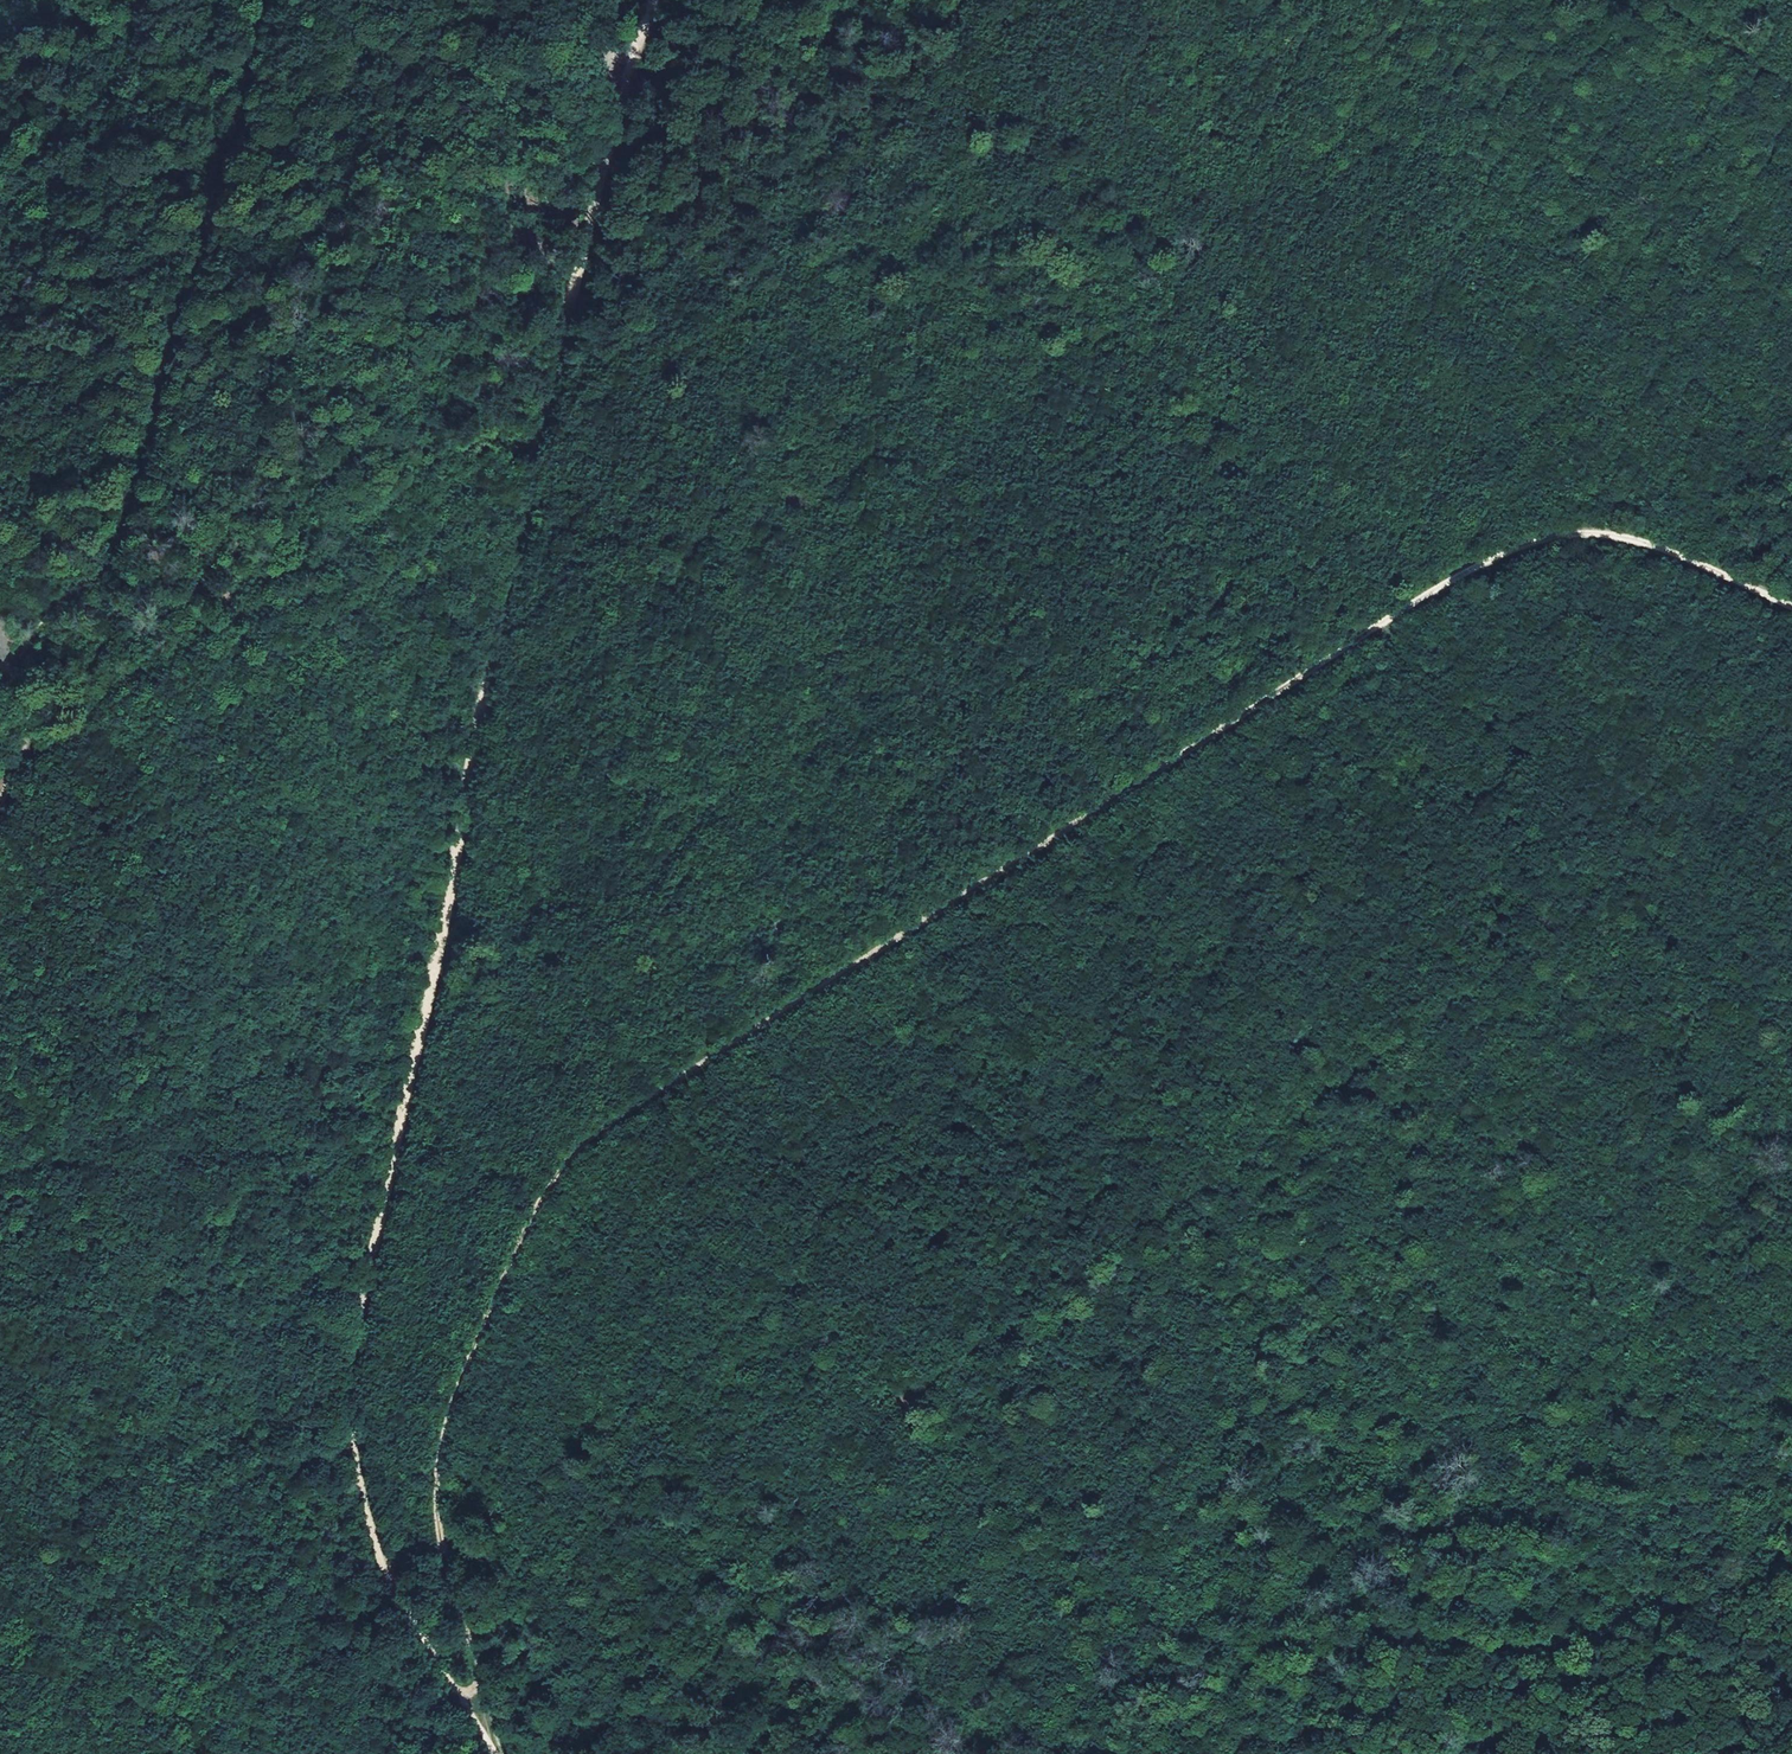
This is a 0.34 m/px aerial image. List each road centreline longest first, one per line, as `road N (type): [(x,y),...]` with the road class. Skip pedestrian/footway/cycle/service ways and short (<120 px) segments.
road 1 (track): [(460,1698),(478,1688),(481,1667),(459,1618),(445,1547),(445,1456),(528,1233),(594,1140),(1472,574),(1548,545),(1615,540),(1671,556),(1791,612)]
road 2 (track): [(466,821),(356,1383),(362,1472),(388,1572),(460,1698)]
road 3 (track): [(427,1753),(414,1687),(383,1613),(370,1515)]

